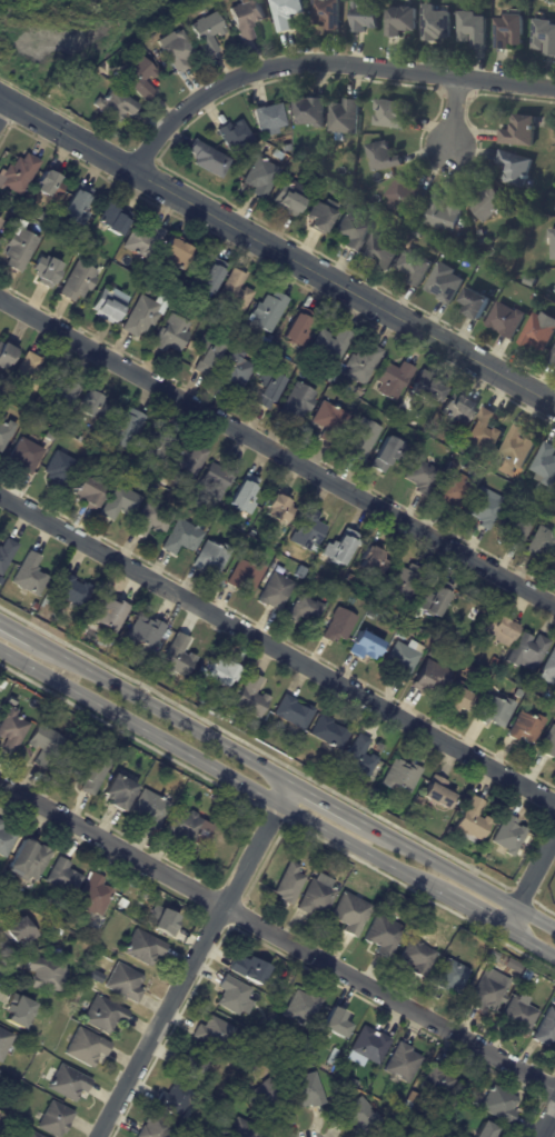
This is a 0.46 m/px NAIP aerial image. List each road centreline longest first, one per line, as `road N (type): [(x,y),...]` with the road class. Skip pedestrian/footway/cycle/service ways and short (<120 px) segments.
road 1 (residential): [(0,783),(554,1089)]
road 2 (tertiary): [(554,404),(0,98)]
road 3 (residential): [(0,300),(554,605)]
road 4 (residential): [(0,498),(554,803)]
road 5 (secondary): [(0,650),(418,881)]
road 6 (residential): [(133,171),(199,100),(284,66),(345,64),(554,89)]
road 7 (residential): [(294,784),(98,1136)]
road 8 (secondary): [(294,784),(31,639)]
road 9 (secondary): [(554,928),(364,822)]

